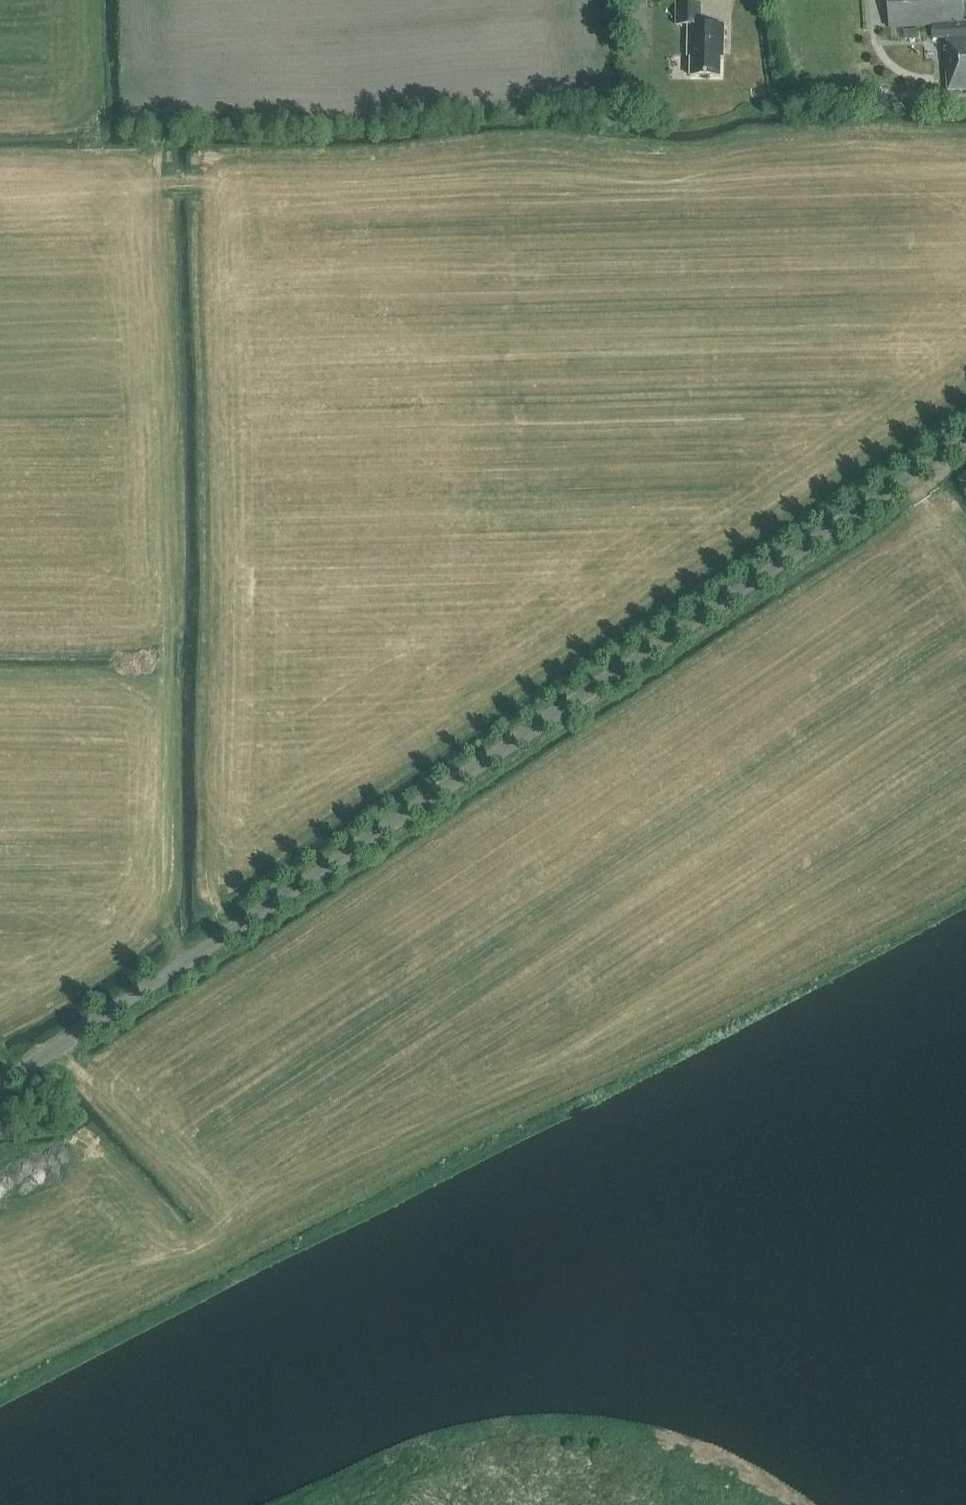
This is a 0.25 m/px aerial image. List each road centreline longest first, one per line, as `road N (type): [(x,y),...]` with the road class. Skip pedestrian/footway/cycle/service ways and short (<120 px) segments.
road 1 (unclassified): [(0,1089),(965,443)]

